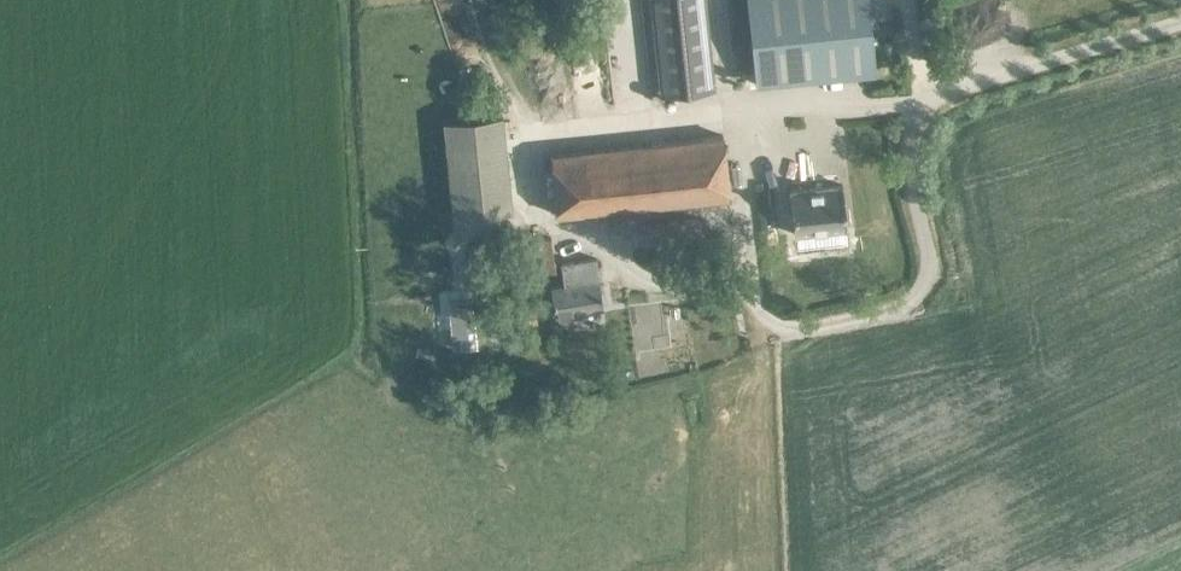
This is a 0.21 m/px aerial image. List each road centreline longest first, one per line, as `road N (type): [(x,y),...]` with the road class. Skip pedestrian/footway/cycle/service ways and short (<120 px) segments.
road 1 (unclassified): [(932,96),(1180,18)]

